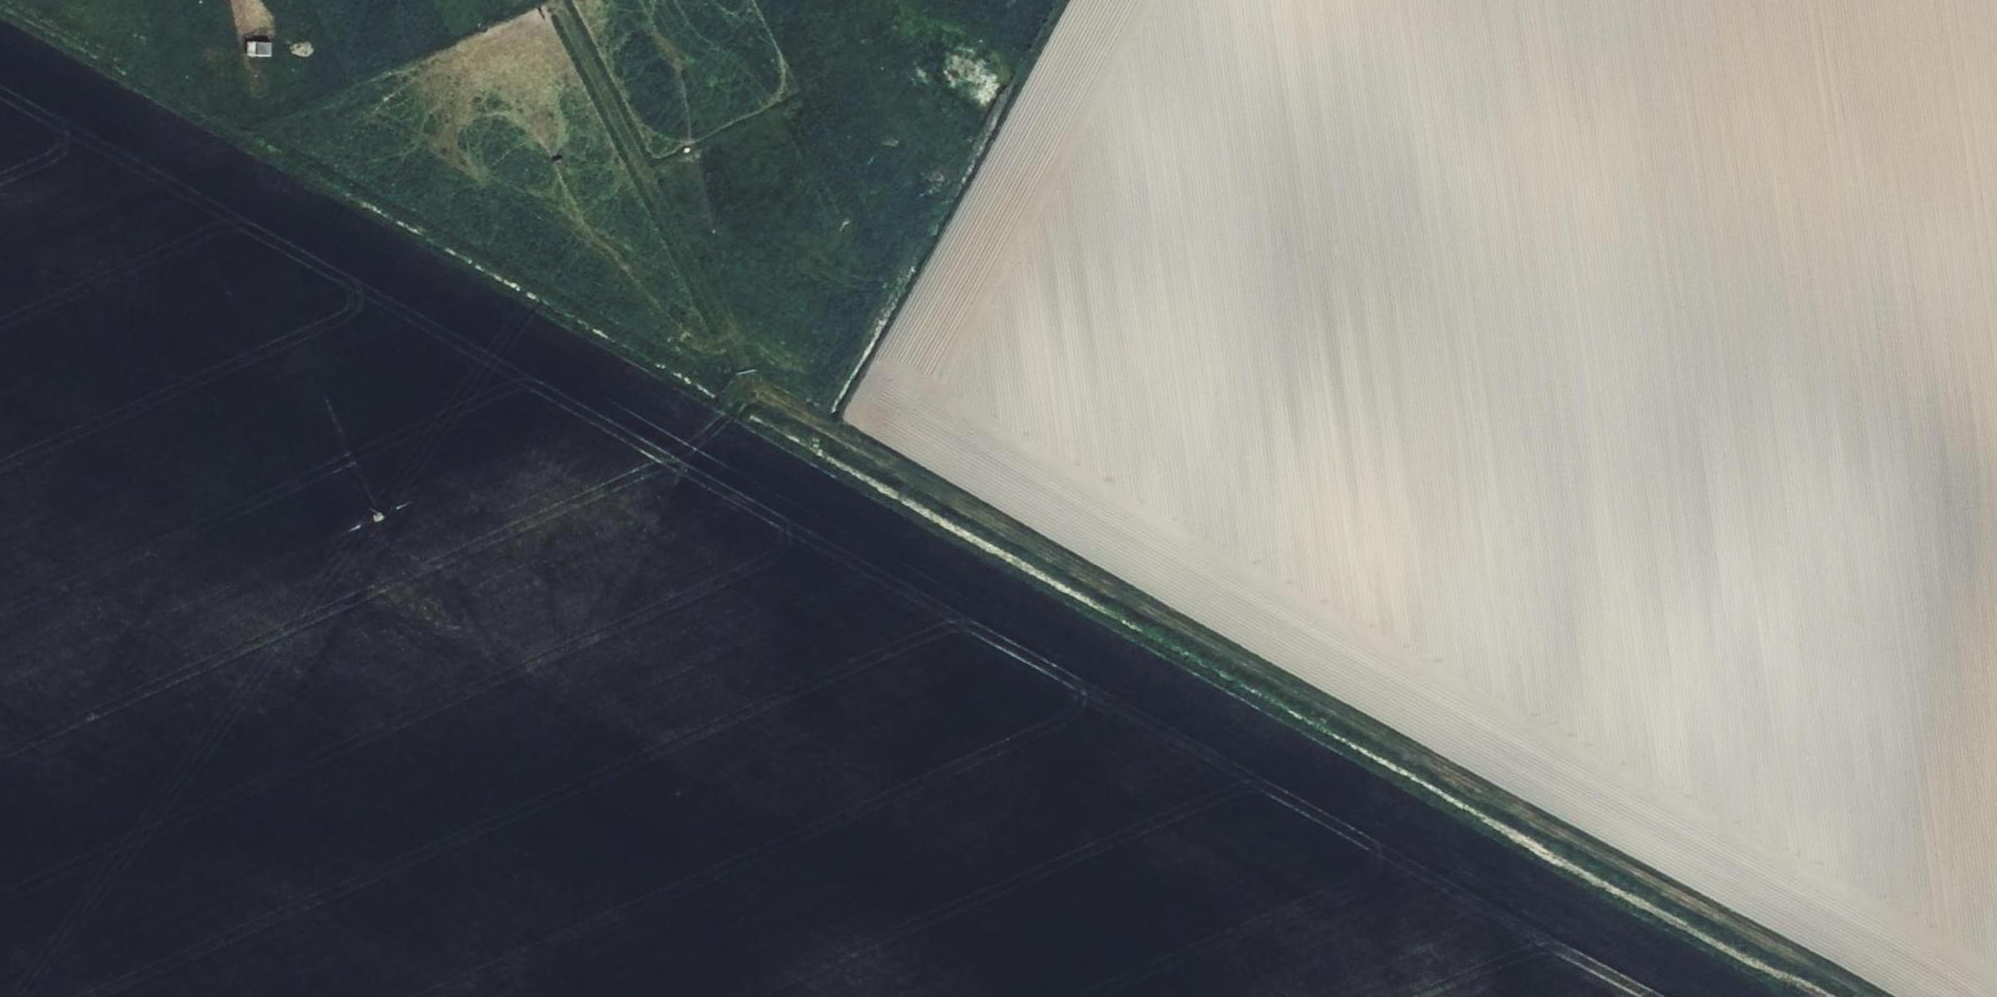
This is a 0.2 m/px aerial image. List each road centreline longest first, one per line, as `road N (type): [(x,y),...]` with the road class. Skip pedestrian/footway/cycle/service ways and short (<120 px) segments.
road 1 (track): [(1870,996),(791,402),(2,0)]

